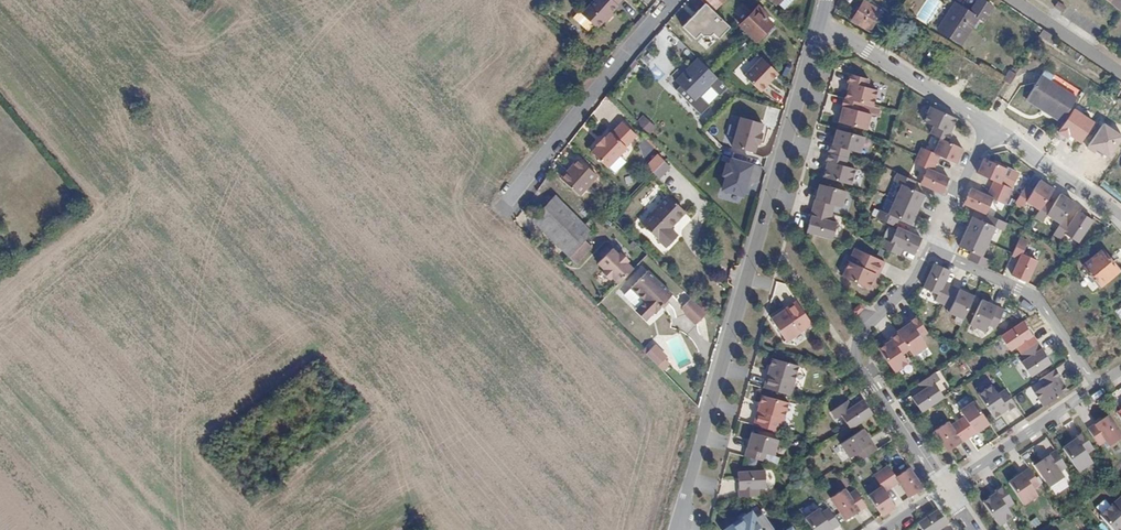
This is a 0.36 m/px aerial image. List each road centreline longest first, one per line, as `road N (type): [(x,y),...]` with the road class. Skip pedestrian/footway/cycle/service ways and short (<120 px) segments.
road 1 (residential): [(820,24),(681,514)]
road 2 (residential): [(931,252),(908,294),(860,334),(855,349),(944,489)]
road 3 (residential): [(673,0),(506,206)]
road 4 (residential): [(931,252),(1038,298),(1097,387)]
road 5 (residential): [(820,24),(992,122)]
road 6 (residential): [(944,489),(1097,387)]
road 7 (residential): [(1120,214),(992,122)]
road 8 (residential): [(992,122),(931,252)]
road 9 (residential): [(1015,0),(1120,70)]

